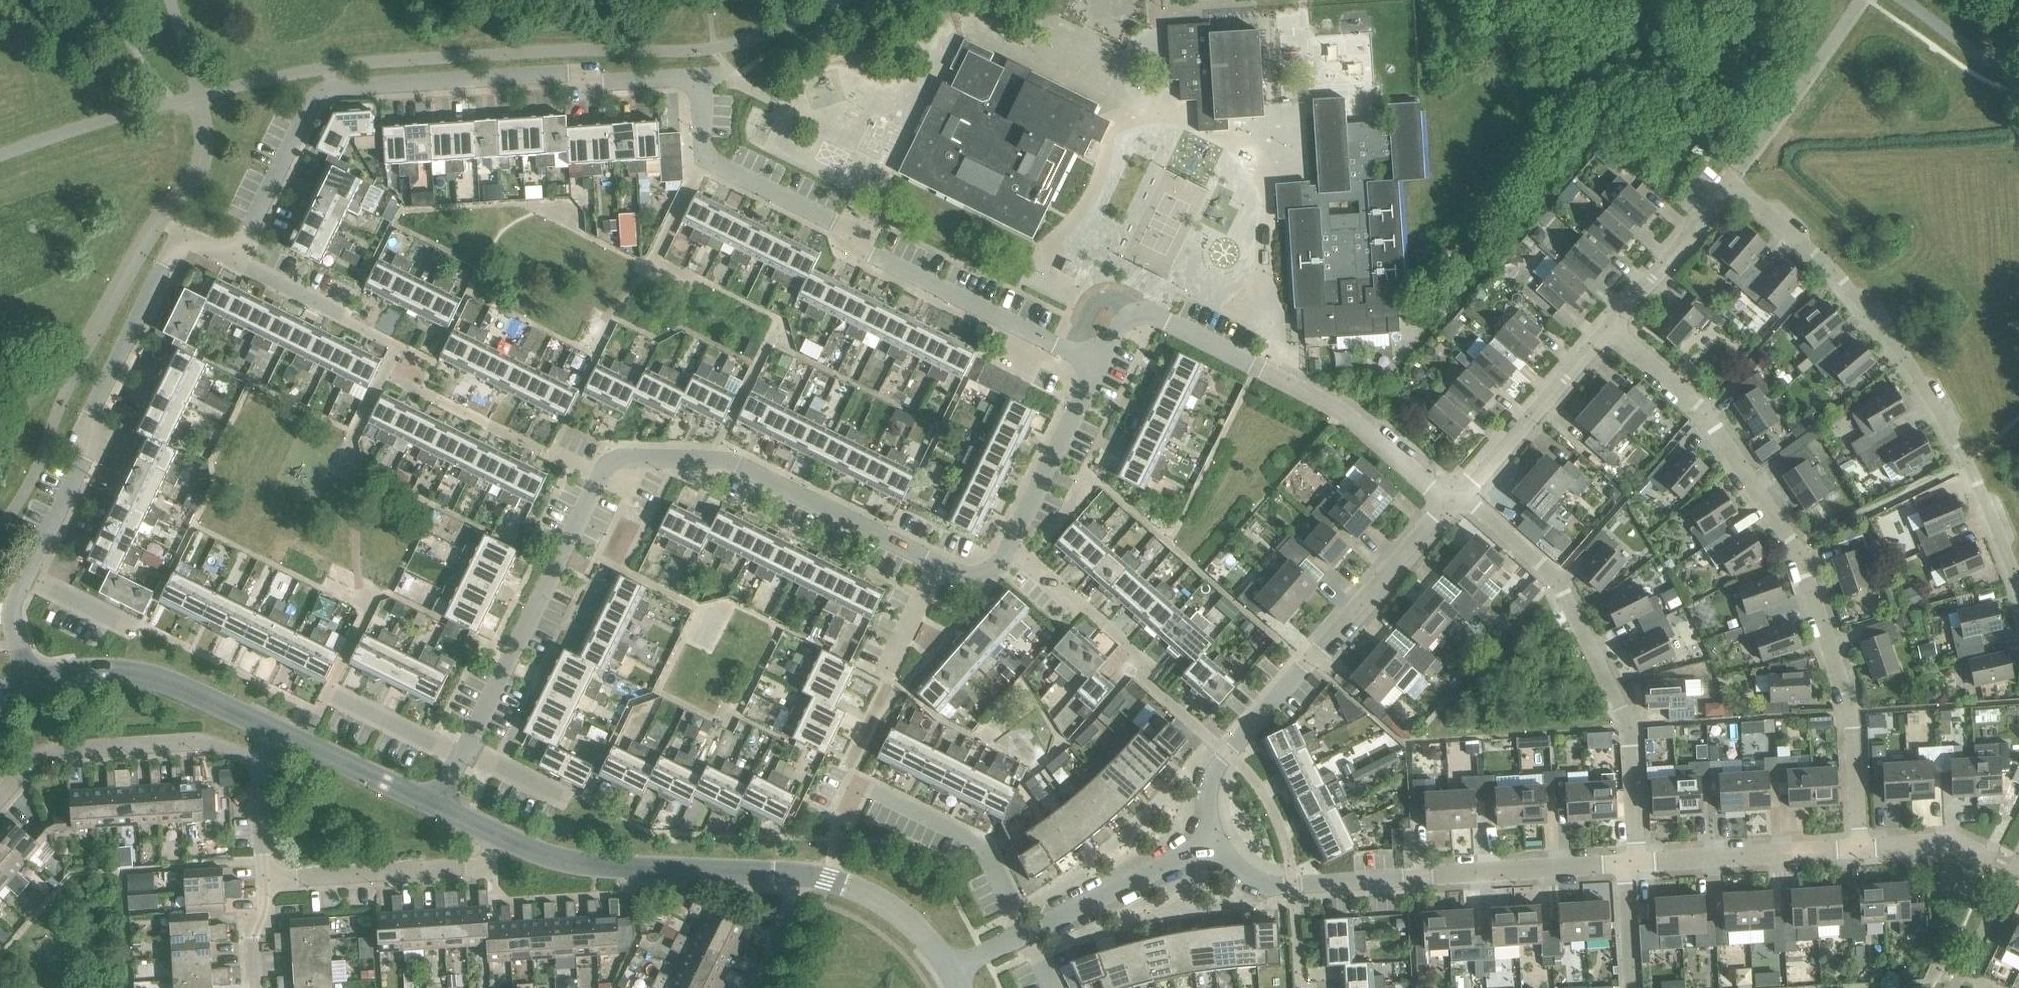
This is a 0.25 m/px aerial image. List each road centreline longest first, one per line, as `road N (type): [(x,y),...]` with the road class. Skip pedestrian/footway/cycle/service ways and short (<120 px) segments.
road 1 (residential): [(235,265),(314,107),(334,97),(663,81),(703,99),(710,166),(1097,370)]
road 2 (residential): [(1610,323),(1731,187),(1829,268),(1888,336),(1936,405),(2018,589)]
road 3 (residential): [(1857,848),(1851,712),(1793,548),(1706,408),(1610,323)]
road 4 (residential): [(1631,875),(1629,726),(1616,713),(1557,575),(1466,488)]
road 5 (residential): [(1631,875),(1299,890),(1250,878),(1212,840)]
road 6 (residential): [(1446,506),(1340,414),(1160,320),(1125,324),(1097,370)]
road 7 (residential): [(30,579),(87,415),(163,270),(185,239),(235,265)]
road 8 (residential): [(1212,840),(1210,794),(1223,755),(1314,666),(1446,506)]
road 9 (residential): [(941,568),(714,461),(645,458),(604,476)]
road 10 (residential): [(1022,937),(977,840),(849,791),(810,878)]
road 11 (residential): [(464,759),(604,476)]
road 12 (residential): [(941,568),(987,574),(1006,552),(1097,370)]
road 13 (residential): [(0,807),(47,761),(217,753),(252,763)]
road 14 (residential): [(265,885),(483,872),(497,838)]
road 15 (tertiary): [(269,725),(152,679),(23,678)]
road 16 (residential): [(1857,848),(1631,875)]
road 17 (residential): [(1466,488),(1610,323)]
road 18 (residential): [(1212,840),(1022,937)]
road 19 (tertiary): [(437,812),(269,725)]
road 20 (tertiary): [(810,878),(635,872)]
road 21 (tertiary): [(954,968),(893,909),(810,878)]
road 22 (residential): [(379,337),(235,265)]
road 23 (residential): [(464,759),(333,697)]
road 24 (tertiary): [(635,872),(562,862),(497,838)]
road 25 (residential): [(1992,862),(1953,848),(1857,848)]
road 26 (residential): [(147,631),(30,579)]
road 27 (residential): [(252,763),(265,885)]
road 28 (residential): [(613,987),(639,937),(635,872)]
road 29 (residential): [(761,987),(810,878)]

